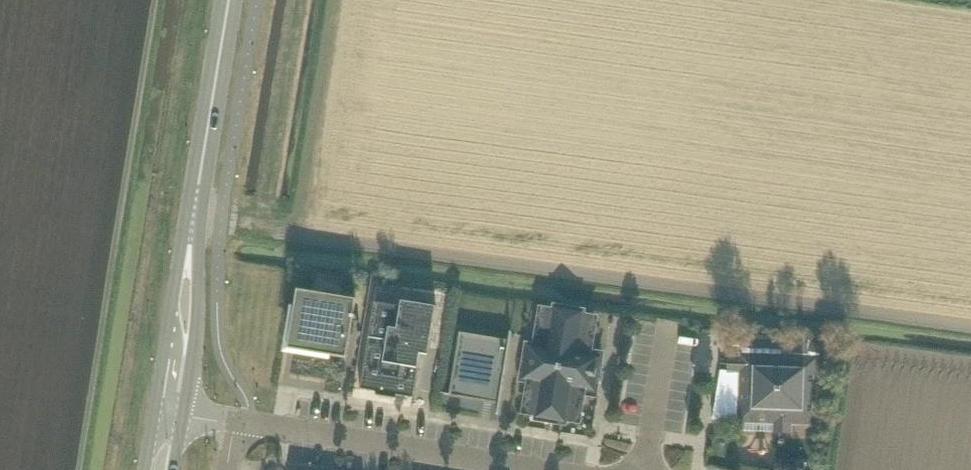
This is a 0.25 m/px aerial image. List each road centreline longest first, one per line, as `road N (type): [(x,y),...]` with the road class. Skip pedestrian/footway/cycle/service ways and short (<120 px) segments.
road 1 (residential): [(547,469),(240,422)]
road 2 (tertiary): [(193,233),(229,0)]
road 3 (tertiary): [(185,413),(197,332),(193,233)]
road 4 (tertiary): [(193,233),(176,278),(155,408)]
road 5 (residential): [(647,469),(672,331)]

